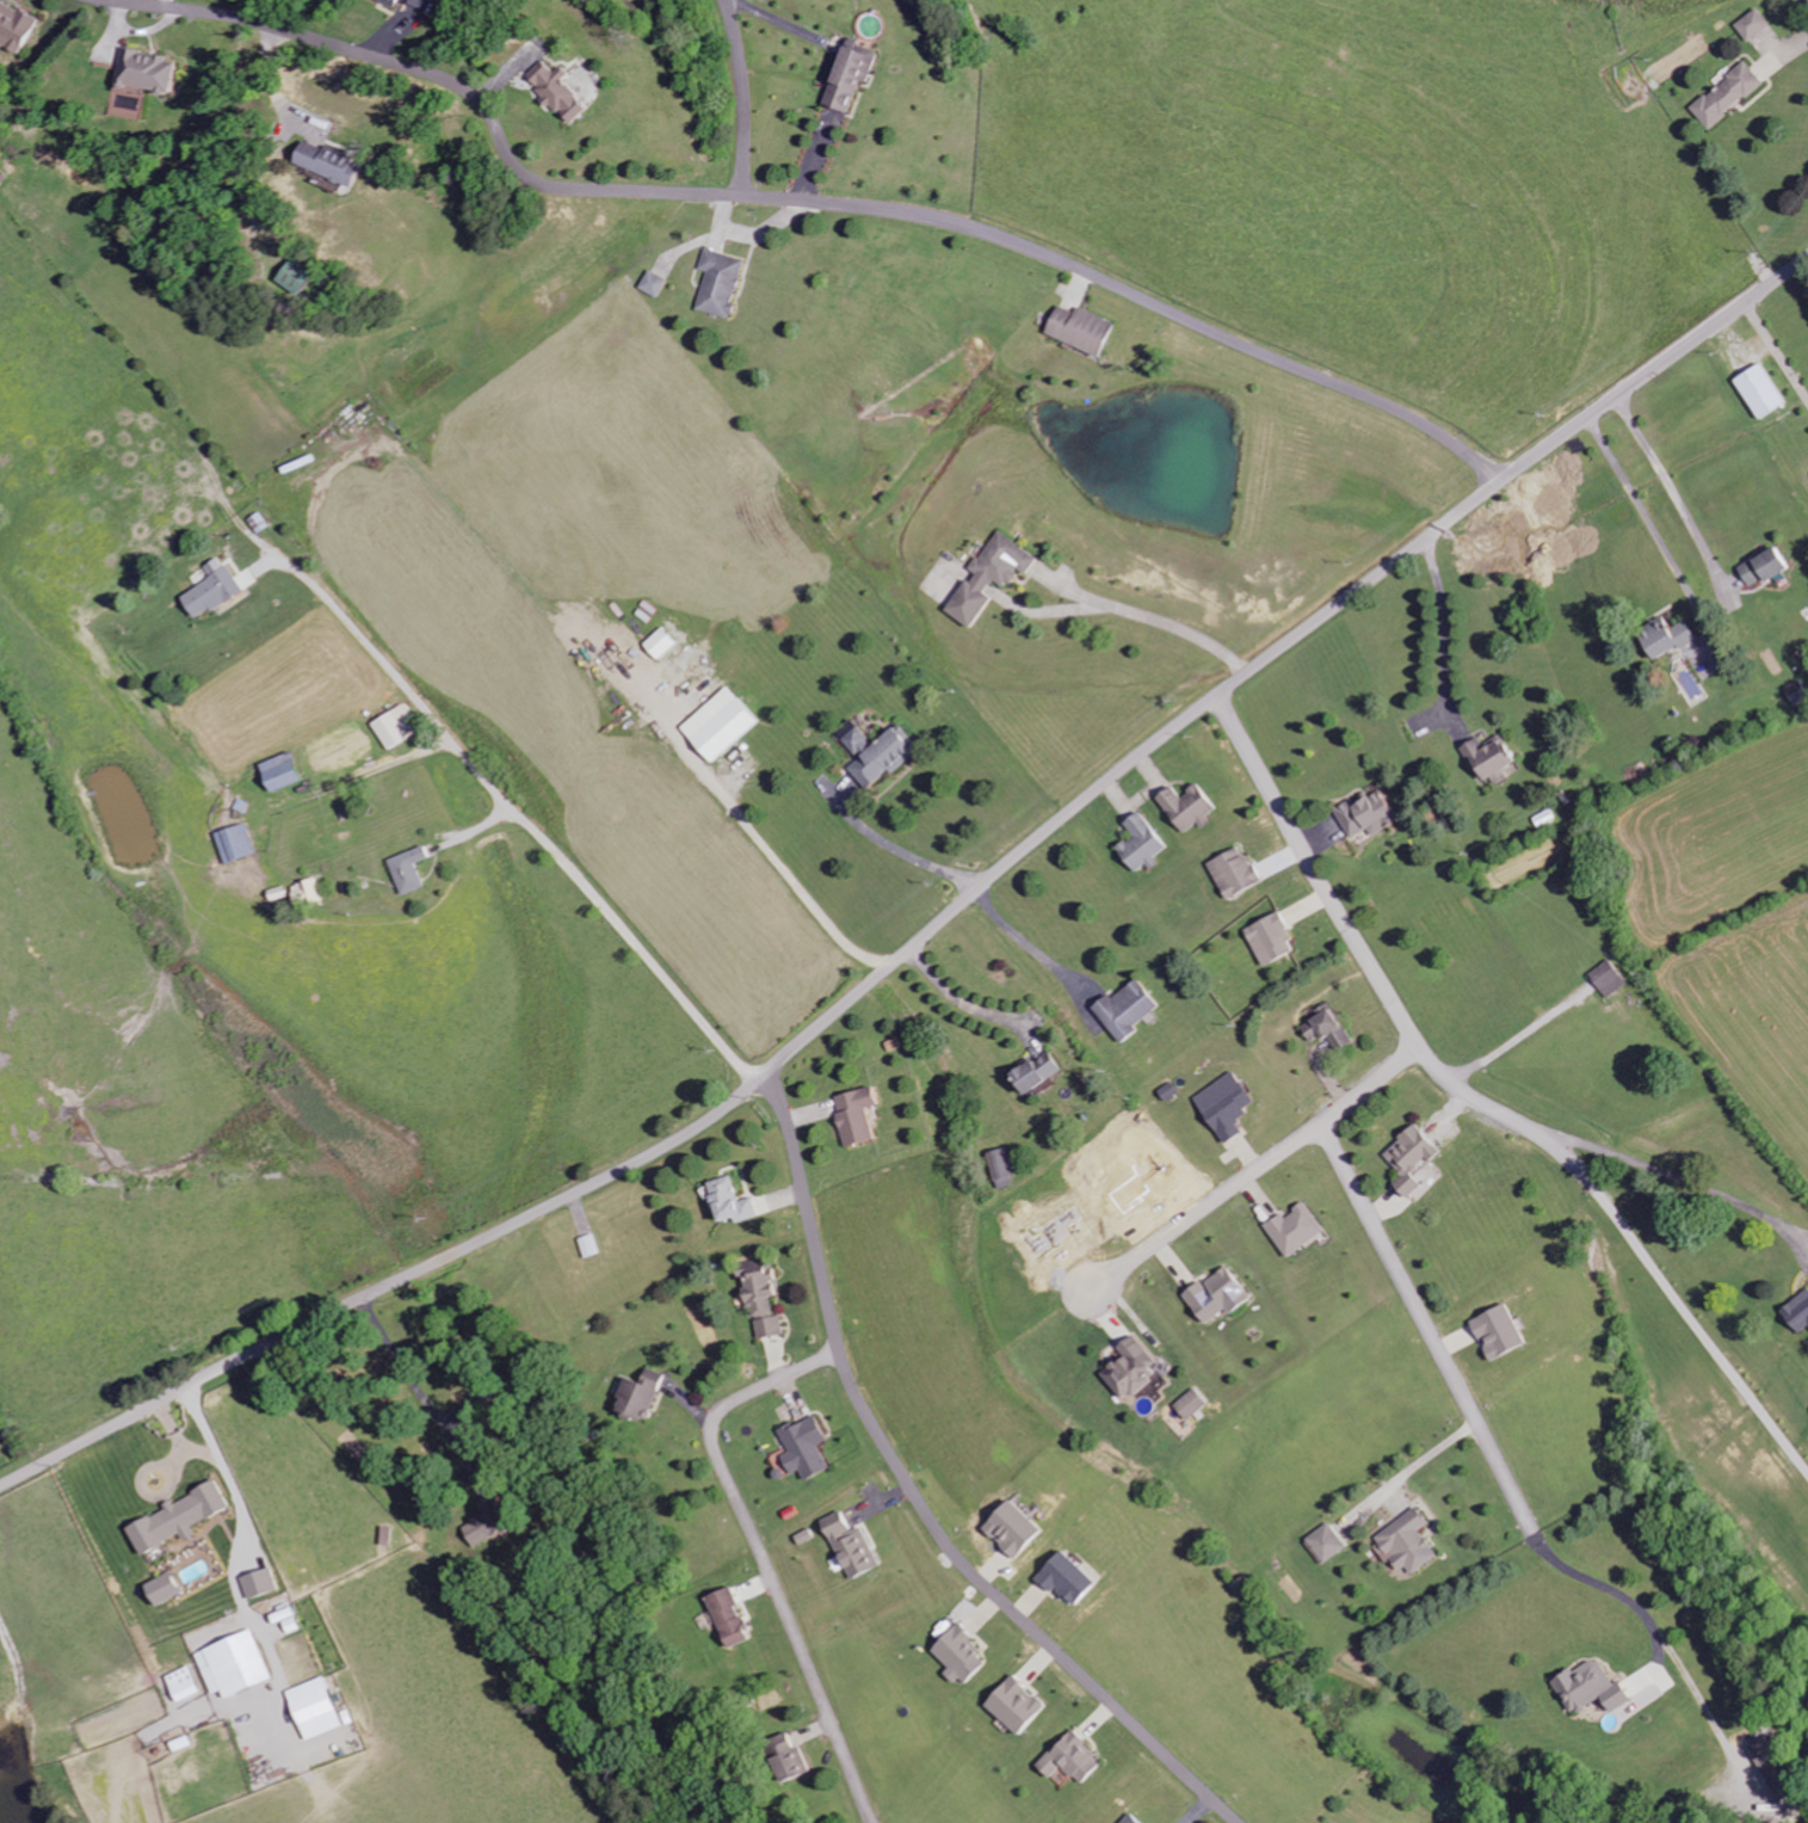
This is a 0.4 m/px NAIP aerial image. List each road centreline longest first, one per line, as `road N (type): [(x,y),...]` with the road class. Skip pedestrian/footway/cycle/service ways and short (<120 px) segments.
road 1 (residential): [(1807,258),(1216,697),(1049,830),(720,1115),(0,1488)]
road 2 (residential): [(1505,481),(1399,408),(991,232),(871,207),(551,186),(514,164),(479,99),(443,78),(273,25),(109,0)]
road 3 (residential): [(1216,697),(1428,1059),(1603,1193),(1807,1462)]
road 4 (residential): [(767,1073),(792,1128),(846,1371),(928,1520),(983,1584),(1239,1822)]
road 5 (residential): [(841,1354),(733,1403),(715,1434),(878,1822)]
road 6 (residential): [(1325,1122),(1539,1540)]
road 7 (residential): [(1093,1291),(1424,1051)]
road 8 (residential): [(722,0),(740,97),(739,196)]

